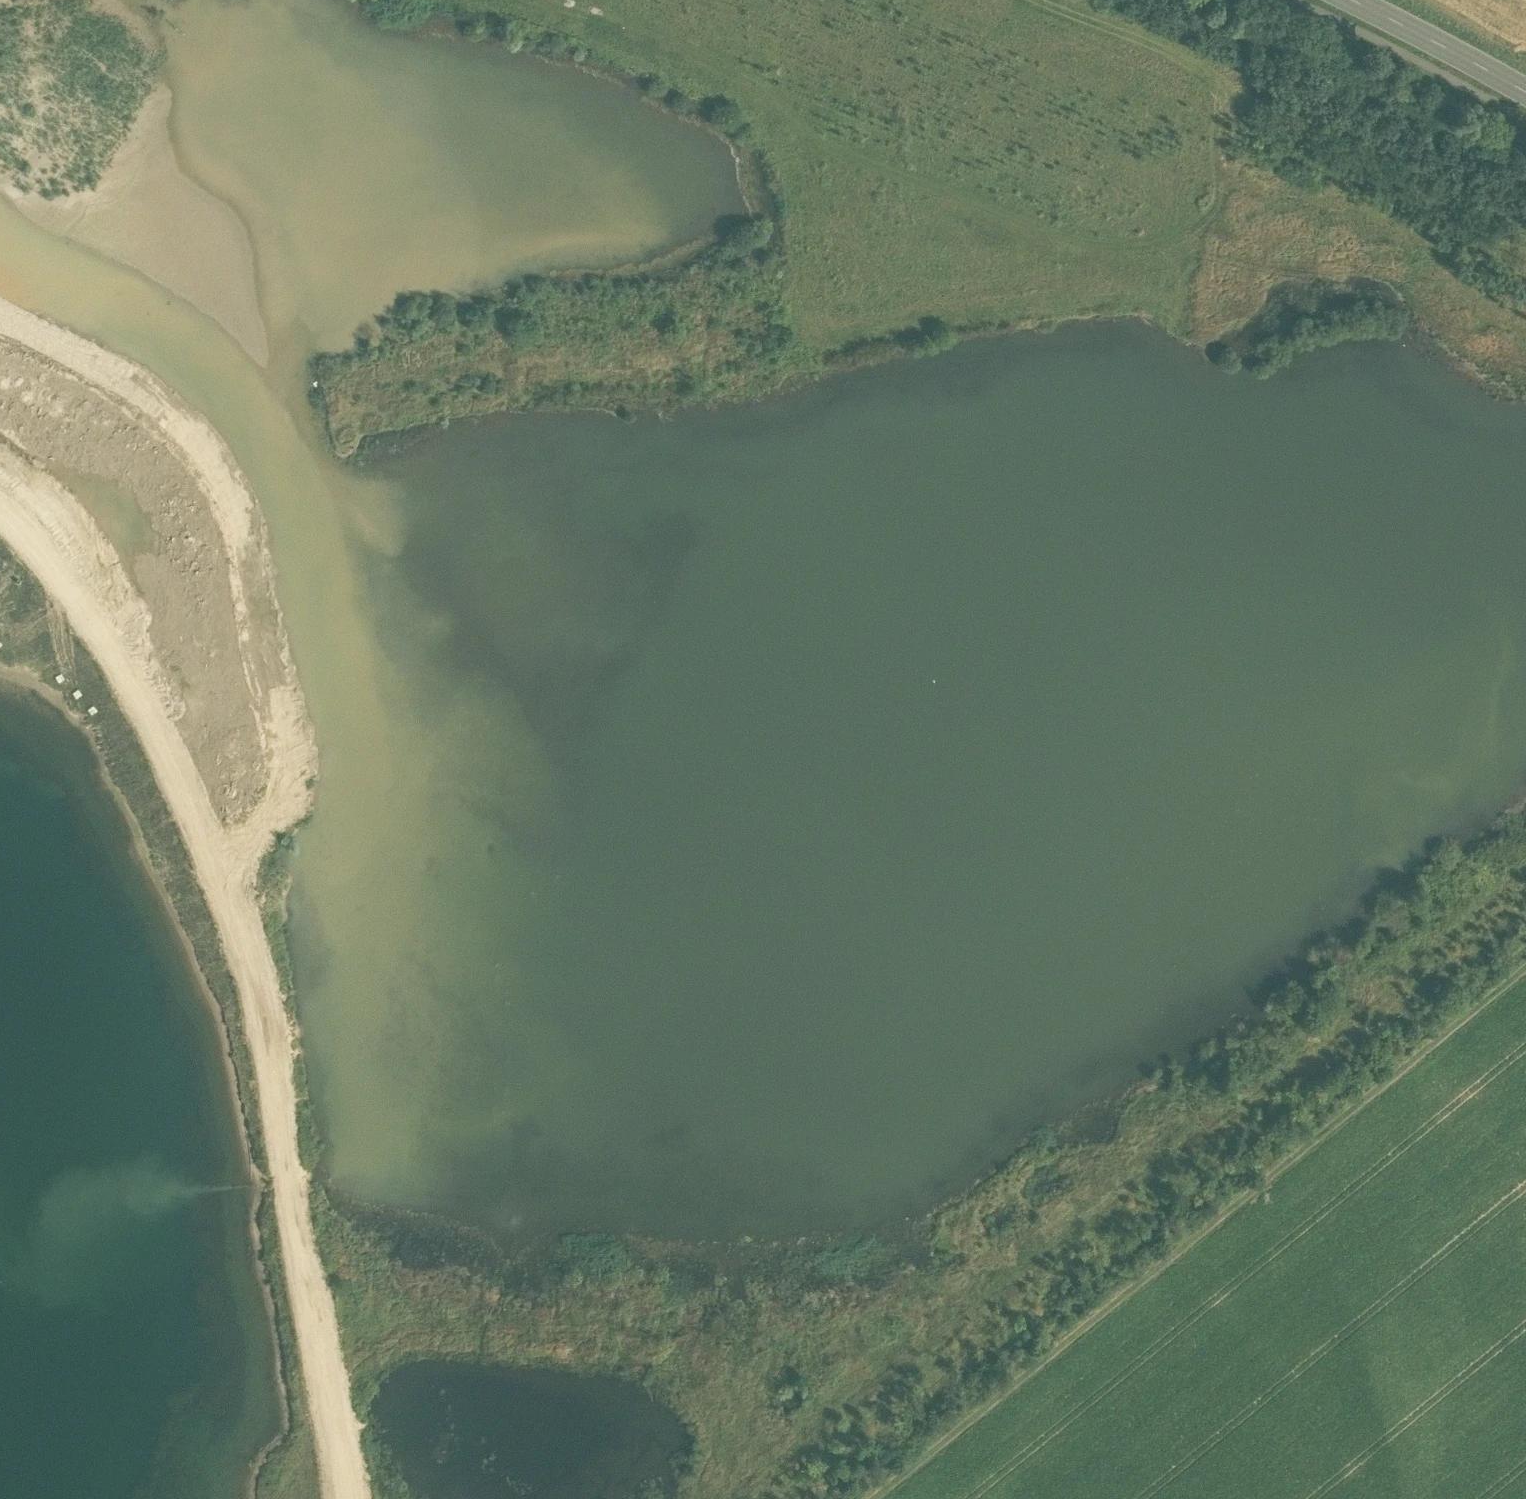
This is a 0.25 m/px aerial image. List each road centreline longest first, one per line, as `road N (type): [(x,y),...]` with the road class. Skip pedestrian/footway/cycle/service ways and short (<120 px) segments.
road 1 (track): [(1525,990),(901,1498)]
road 2 (secondary): [(1525,91),(1353,0)]

